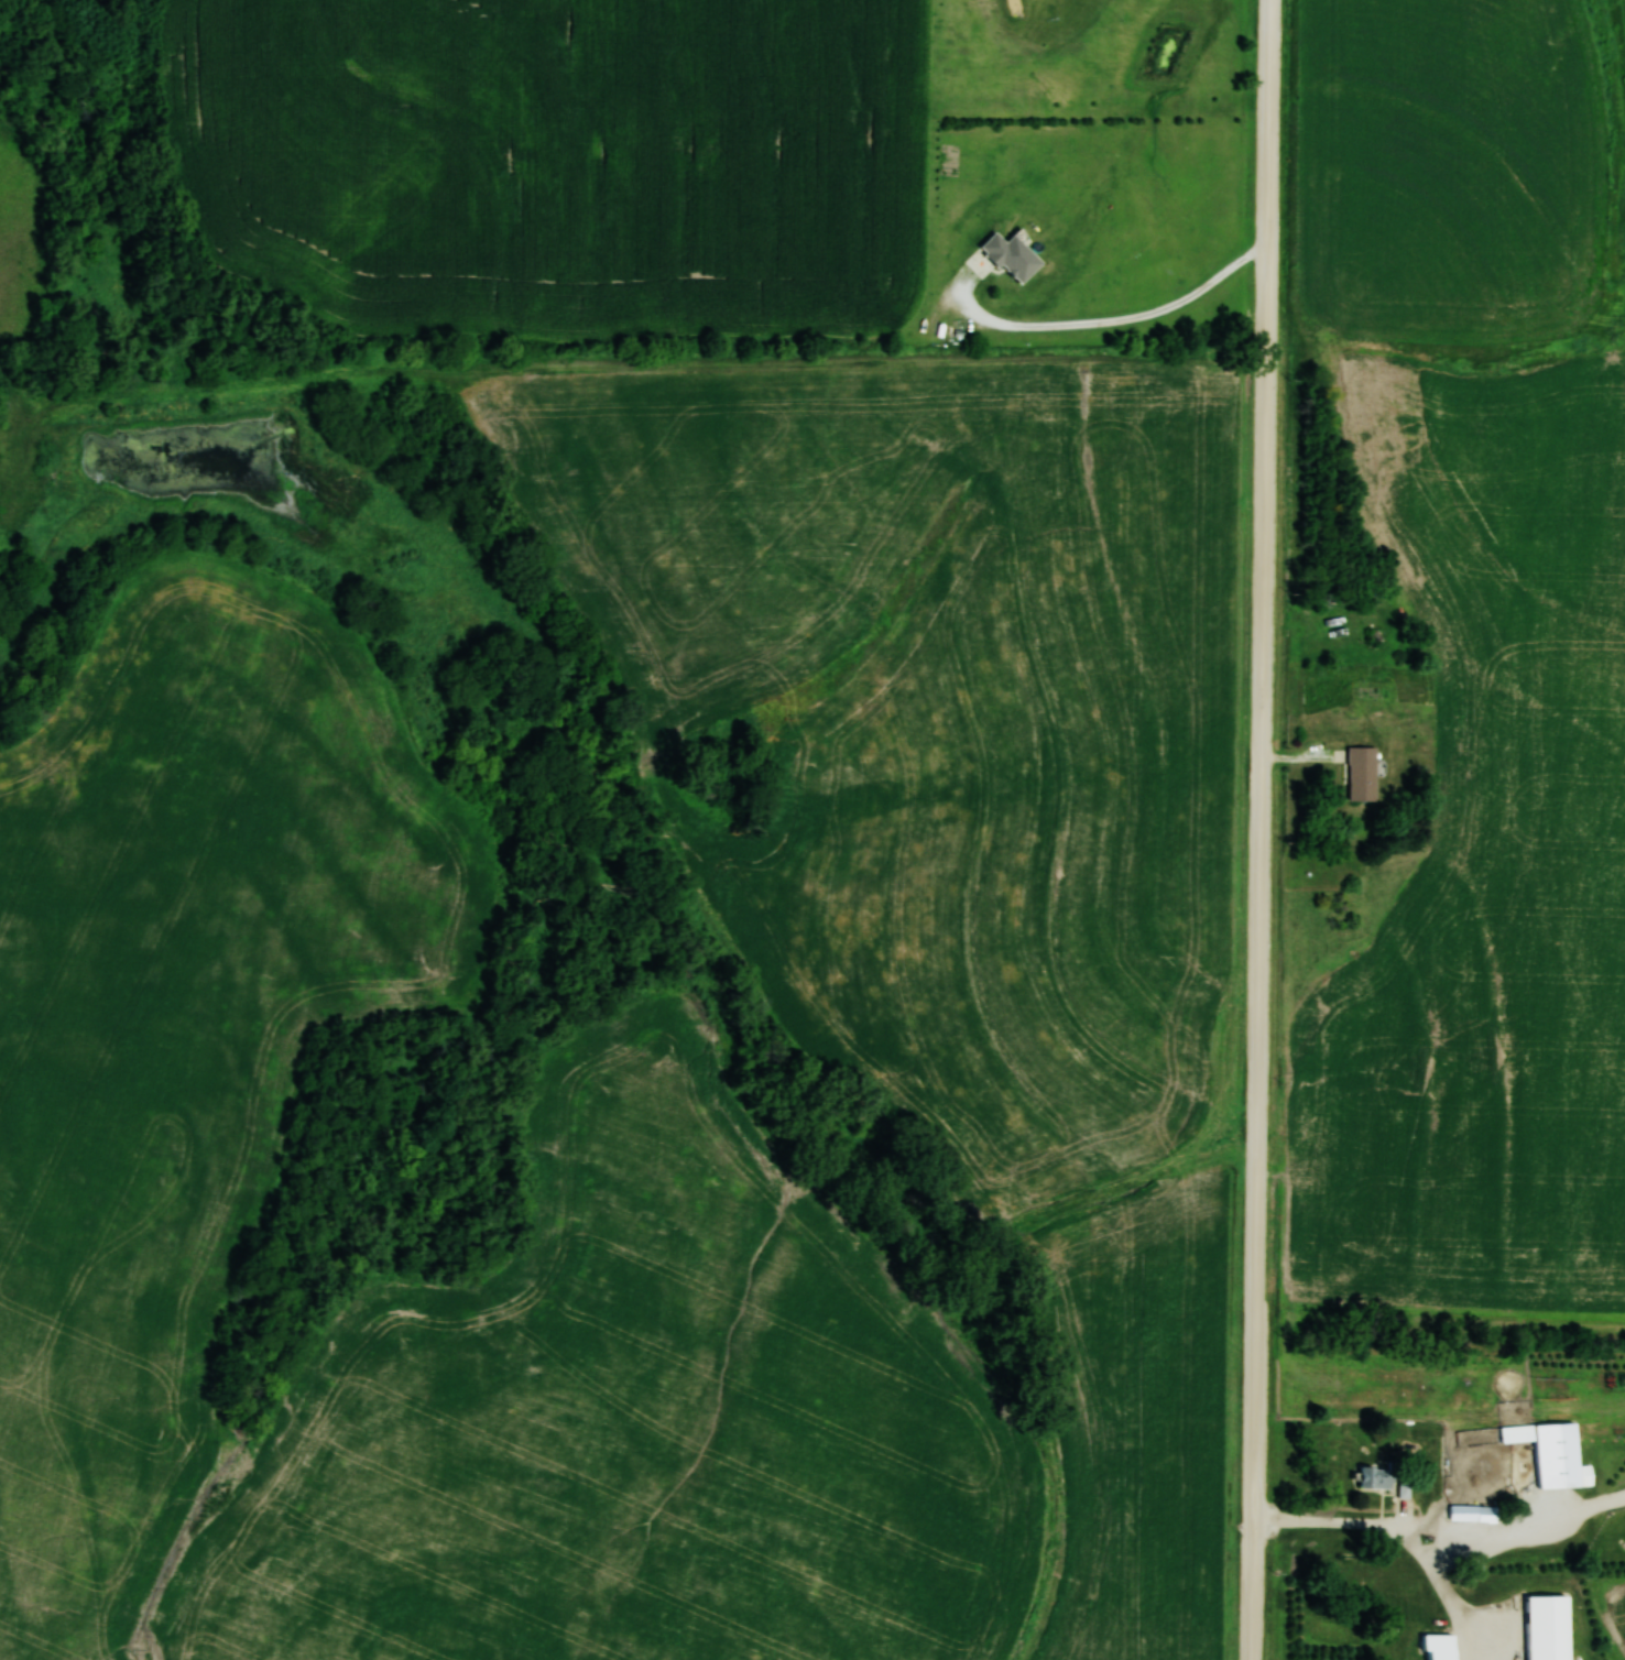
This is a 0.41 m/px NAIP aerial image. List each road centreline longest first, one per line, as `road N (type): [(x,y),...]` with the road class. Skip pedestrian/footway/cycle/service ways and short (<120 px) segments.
road 1 (residential): [(1253,1659),(1271,0)]

